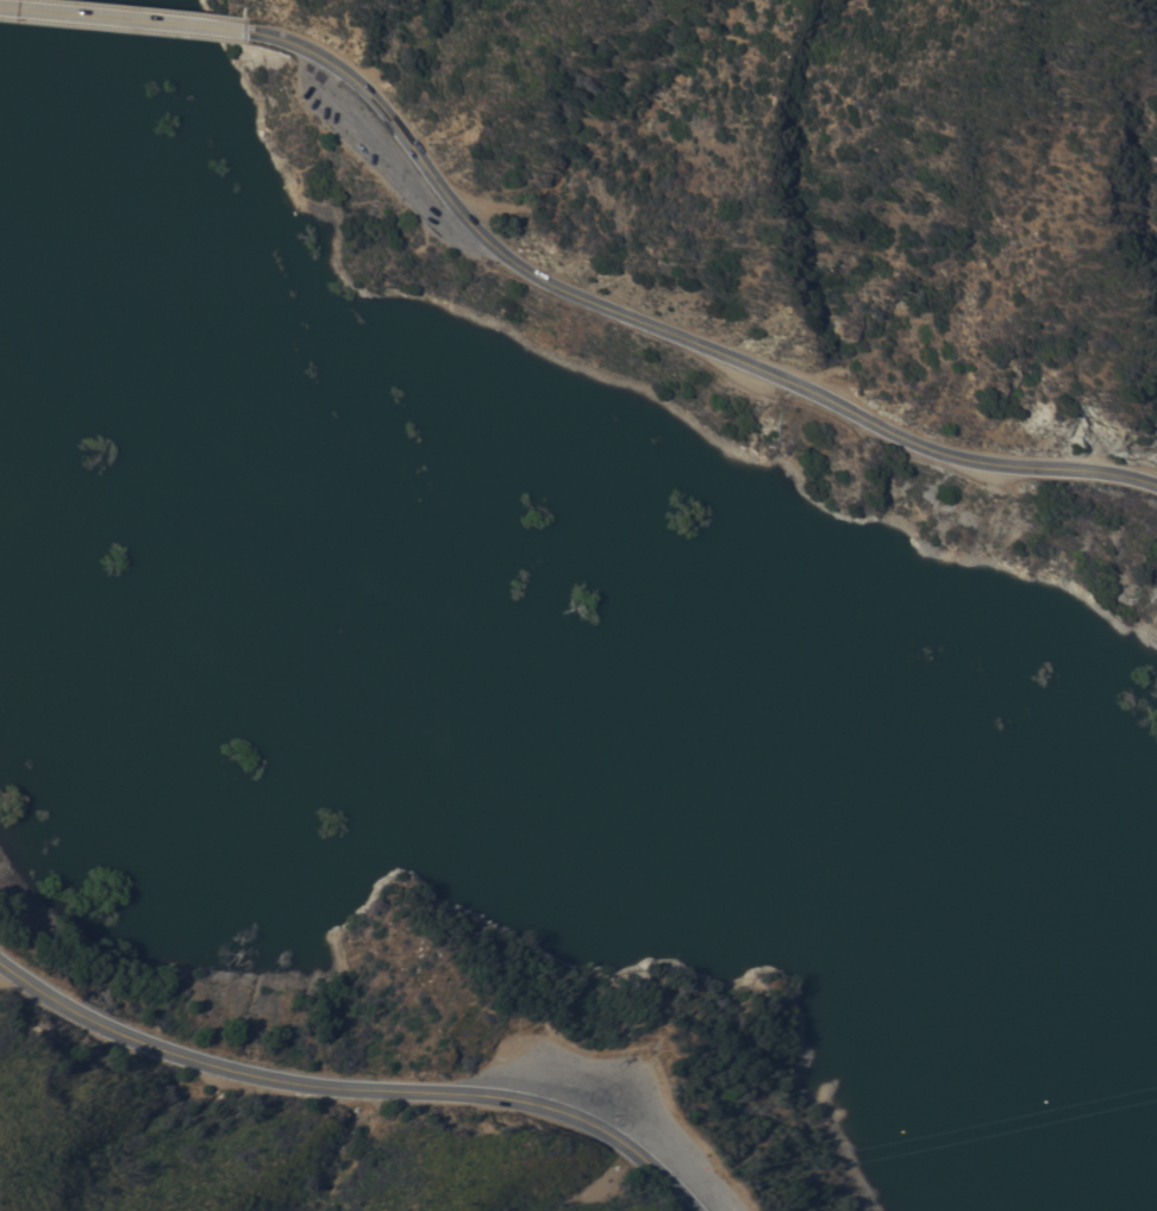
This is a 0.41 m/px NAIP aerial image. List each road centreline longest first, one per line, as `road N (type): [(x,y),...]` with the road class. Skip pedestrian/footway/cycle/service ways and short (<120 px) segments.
road 1 (tertiary): [(248,30),(321,54),(356,79),(481,236),(549,286),(733,358),(934,454),(1156,487)]
road 2 (secondary): [(0,965),(108,1030),(217,1069),(300,1086),(494,1097),(558,1110),(638,1154),(695,1210)]
road 3 (tertiary): [(248,30),(0,7)]

